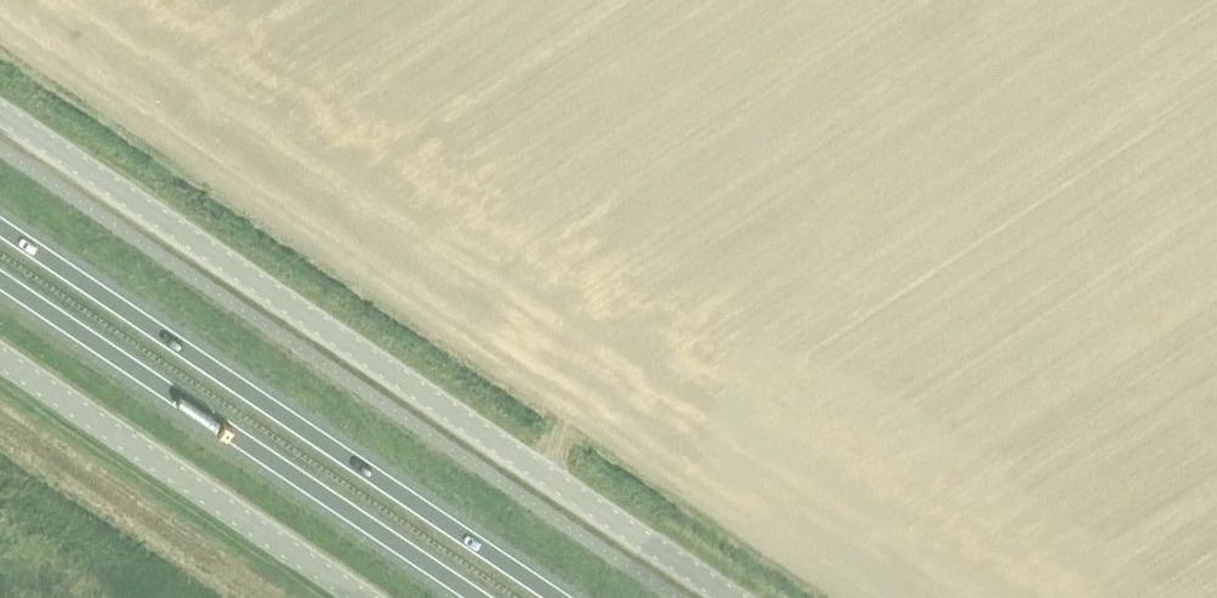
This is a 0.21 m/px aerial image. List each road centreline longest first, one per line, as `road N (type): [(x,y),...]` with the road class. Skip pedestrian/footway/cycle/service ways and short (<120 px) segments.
road 1 (tertiary): [(0,112),(726,597)]
road 2 (trunk): [(559,597),(0,225)]
road 3 (trunk): [(0,286),(468,597)]
road 4 (unclassified): [(0,356),(363,597)]

